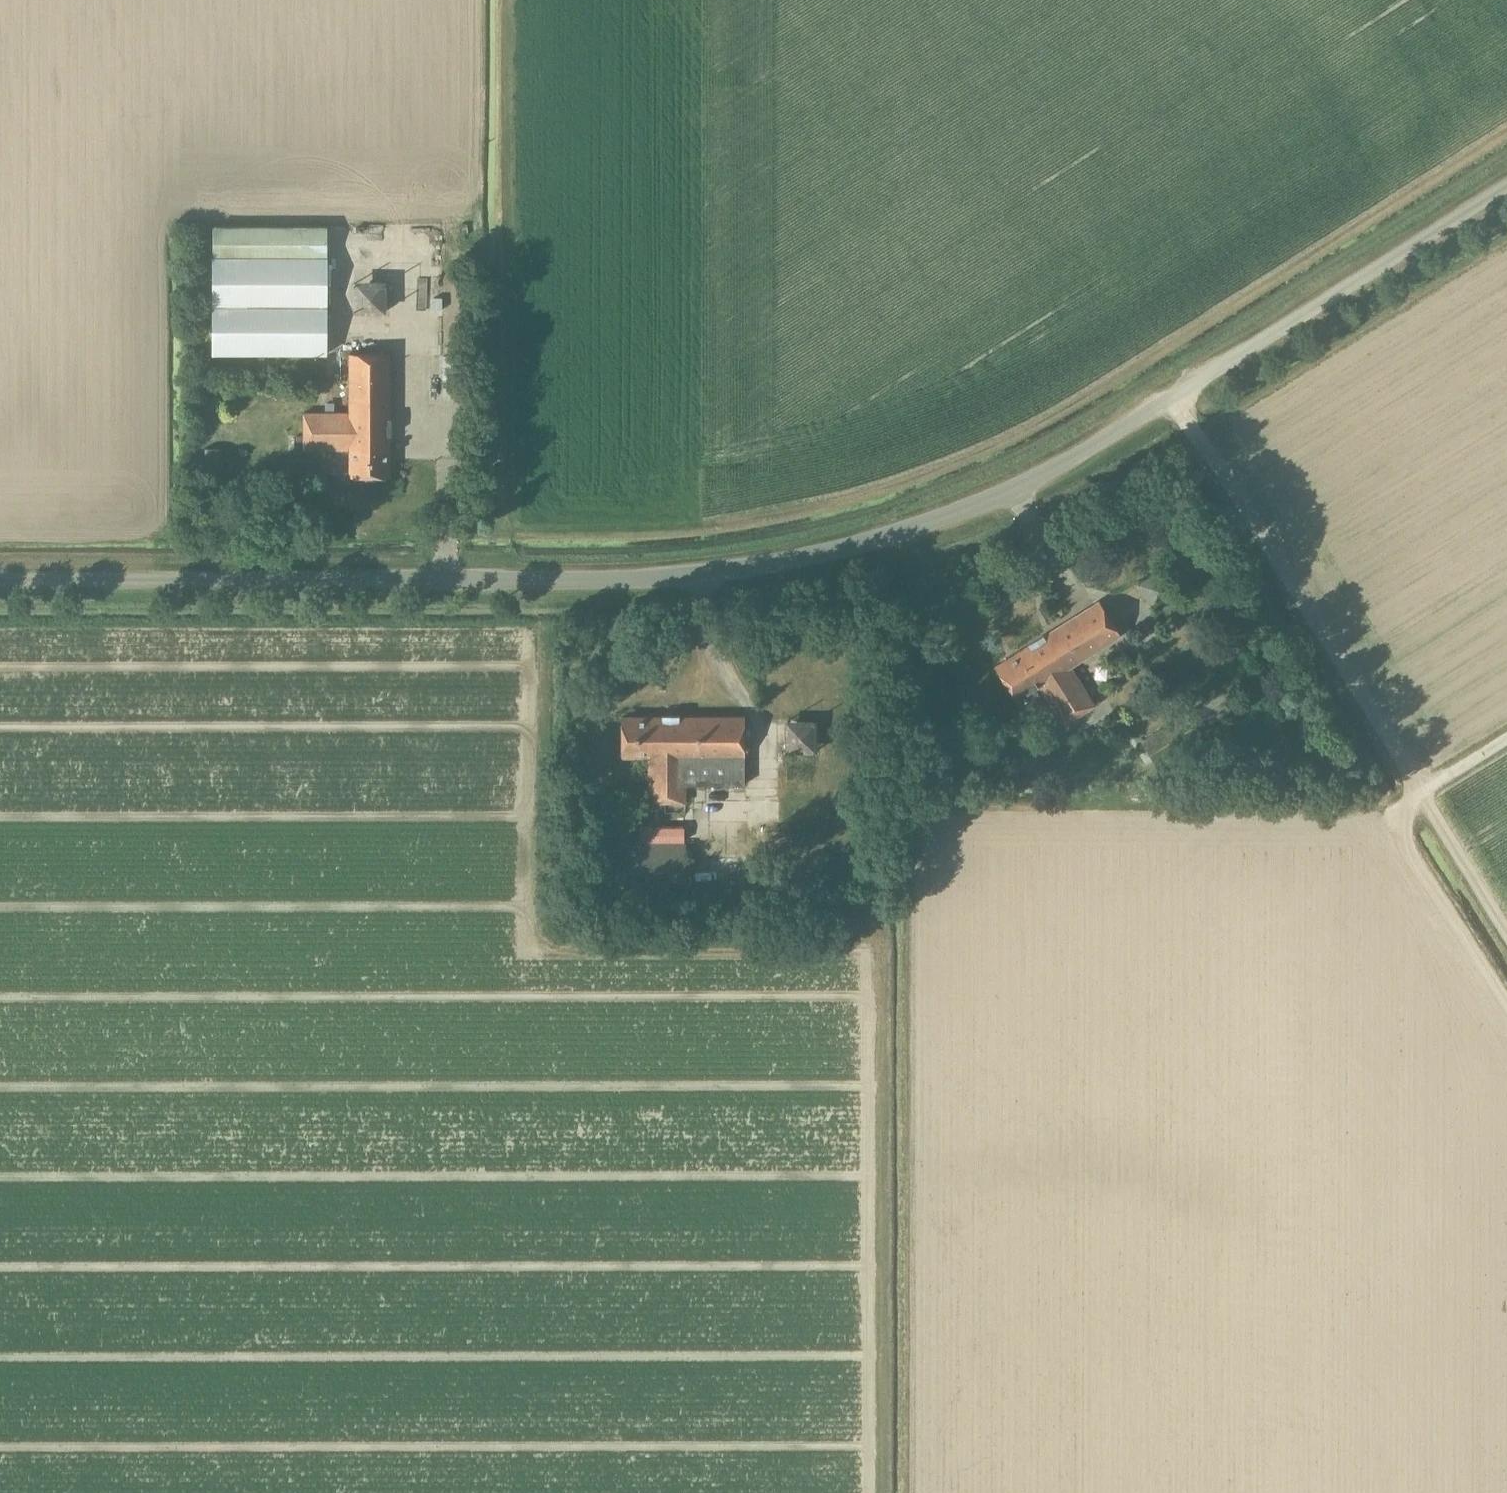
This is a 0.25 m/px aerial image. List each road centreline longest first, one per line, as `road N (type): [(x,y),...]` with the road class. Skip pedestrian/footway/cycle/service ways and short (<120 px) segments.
road 1 (unclassified): [(0,579),(673,577),(841,549),(1043,473),(1506,185)]

